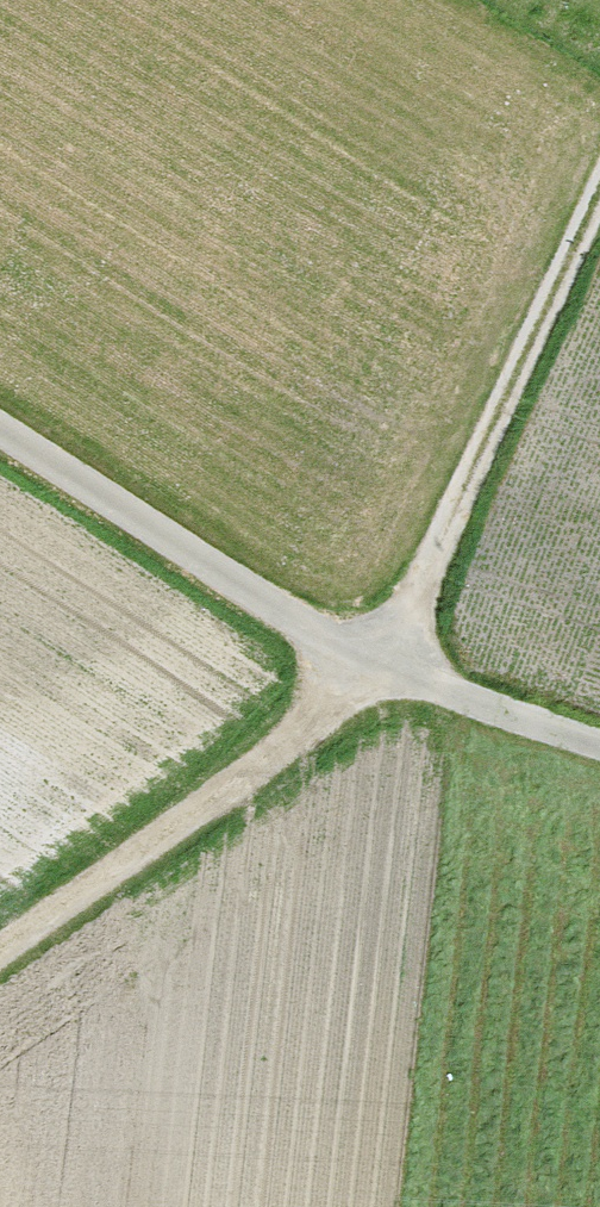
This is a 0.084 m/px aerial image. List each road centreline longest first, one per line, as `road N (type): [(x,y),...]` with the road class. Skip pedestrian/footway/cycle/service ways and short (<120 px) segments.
road 1 (track): [(599,203),(396,676)]
road 2 (track): [(396,676),(0,952)]
road 3 (track): [(0,423),(396,676)]
road 4 (track): [(396,676),(599,743)]

